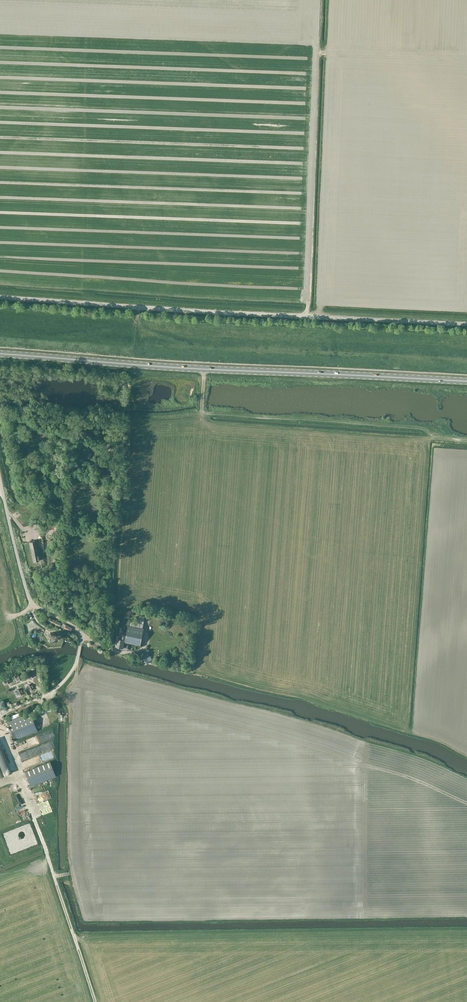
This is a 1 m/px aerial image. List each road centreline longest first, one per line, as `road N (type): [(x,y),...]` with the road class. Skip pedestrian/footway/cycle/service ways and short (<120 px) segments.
road 1 (primary): [(466,381),(0,354)]
road 2 (unclassified): [(466,324),(0,298)]
road 3 (track): [(204,369),(202,412),(406,426),(466,440)]
road 4 (unclassified): [(46,695),(69,675),(85,637),(29,603),(0,483)]
road 5 (track): [(95,1001),(54,876),(69,874)]

